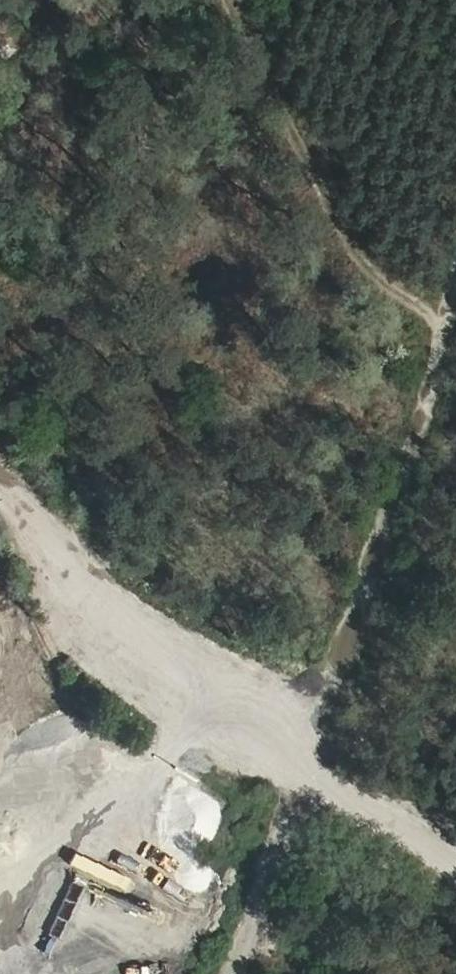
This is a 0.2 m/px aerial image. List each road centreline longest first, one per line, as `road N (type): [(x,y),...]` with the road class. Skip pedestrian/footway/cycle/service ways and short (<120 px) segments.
road 1 (track): [(455,334),(325,770)]
road 2 (track): [(0,484),(169,675),(325,770)]
road 3 (track): [(455,311),(364,266),(232,0)]
road 4 (track): [(325,770),(455,862)]

